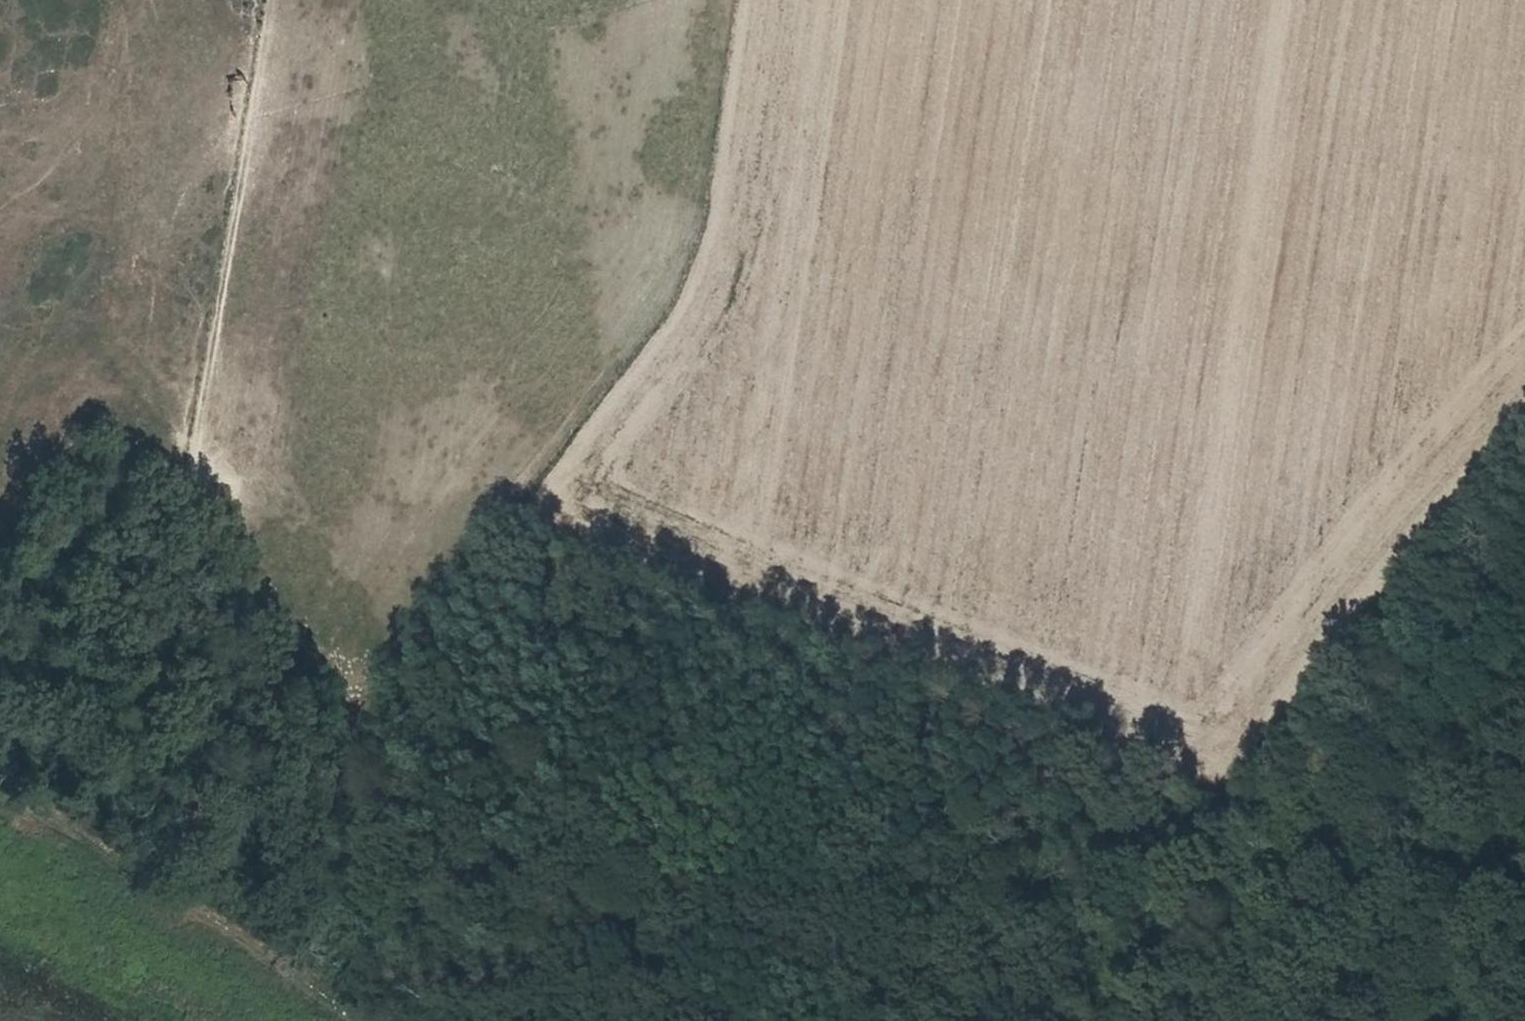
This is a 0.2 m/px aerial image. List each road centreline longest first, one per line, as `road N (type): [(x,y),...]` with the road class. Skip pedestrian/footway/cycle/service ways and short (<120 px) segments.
road 1 (track): [(1048,1020),(1524,447)]

